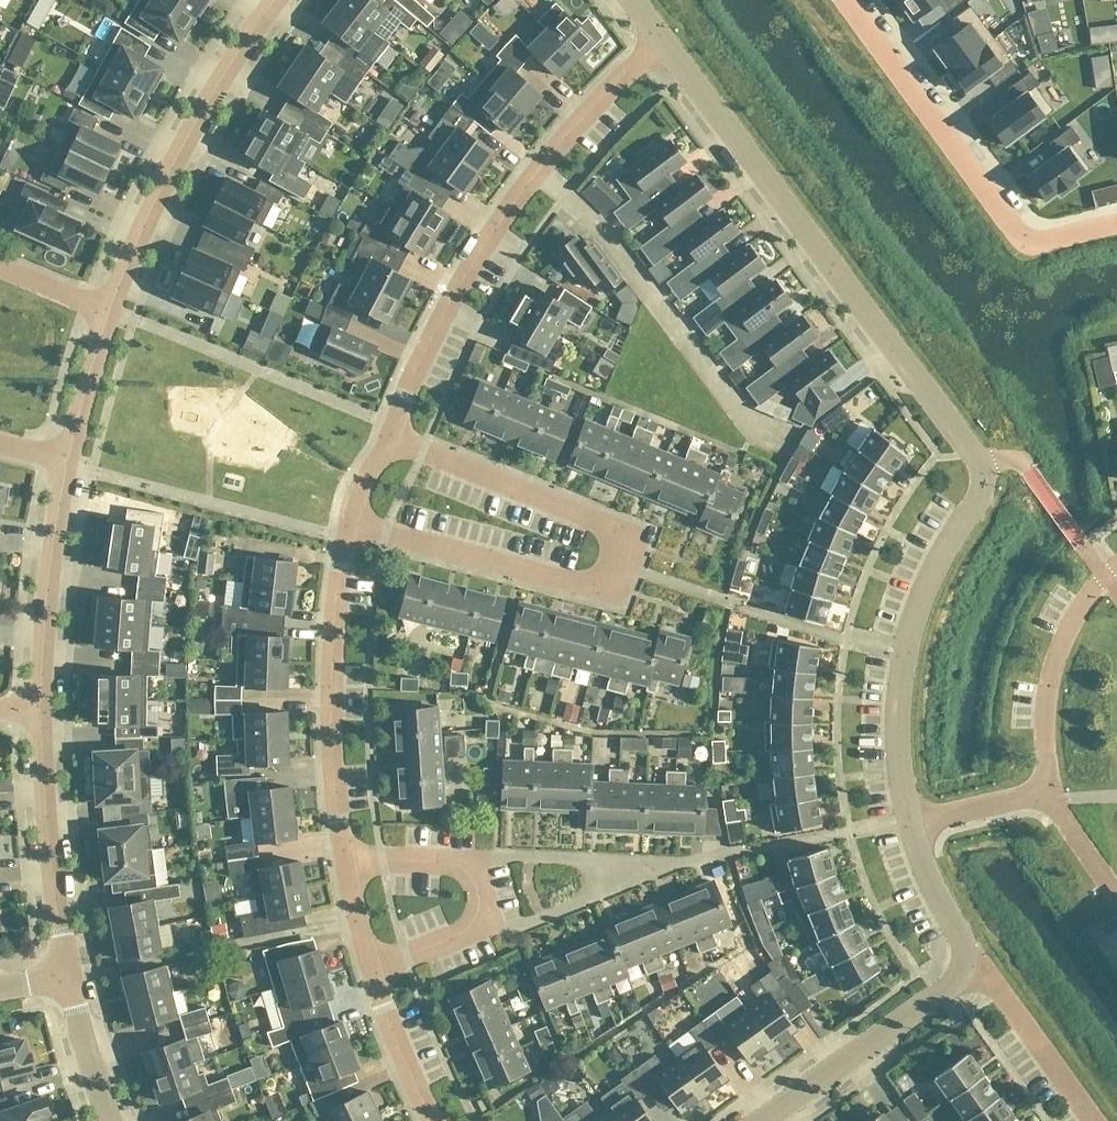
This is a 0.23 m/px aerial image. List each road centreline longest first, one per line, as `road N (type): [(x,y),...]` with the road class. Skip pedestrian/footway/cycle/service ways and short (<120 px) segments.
road 1 (residential): [(389,443),(635,541),(615,596),(352,526)]
road 2 (residential): [(972,458),(664,50)]
road 3 (residential): [(664,50),(573,134),(502,226),(440,326),(389,443)]
road 4 (residential): [(848,0),(1021,239),(1031,245),(1116,225)]
road 5 (unclassified): [(910,826),(898,742),(905,661),(923,603),(981,494),(972,458)]
road 6 (residential): [(278,0),(169,176),(106,313)]
road 7 (residential): [(352,526),(330,720),(346,864)]
road 8 (residential): [(374,972),(488,928),(473,867),(346,864)]
road 9 (residential): [(41,714),(69,981)]
road 10 (unclassified): [(769,1120),(978,971)]
road 11 (residential): [(1048,800),(1044,724),(1052,669),(1076,615),(1116,569)]
road 12 (residential): [(67,468),(41,714)]
road 13 (residential): [(1088,1120),(978,971)]
road 14 (unclassified): [(978,971),(933,889),(910,826)]
road 15 (residential): [(106,313),(67,468)]
road 16 (residential): [(374,972),(433,1120)]
road 17 (residential): [(69,981),(111,1120)]
road 18 (residential): [(910,826),(1048,800)]
road 19 (residential): [(1116,902),(1048,800)]

